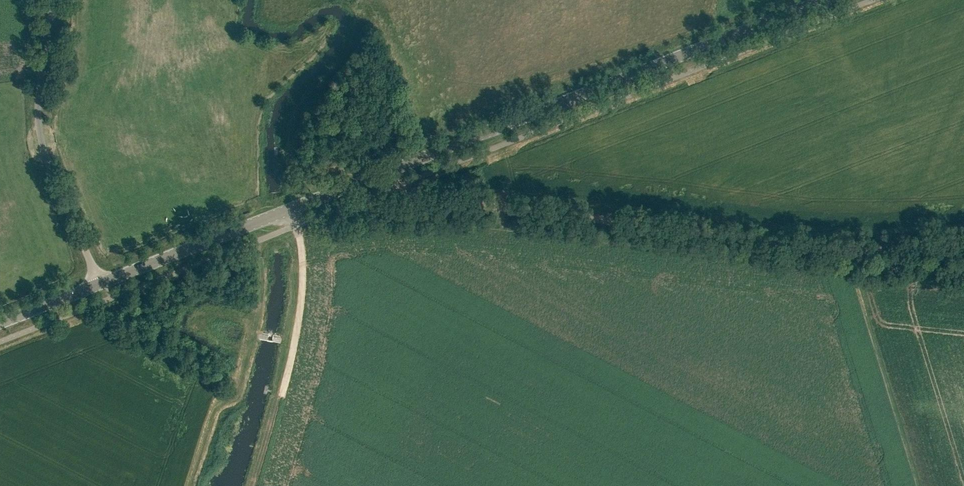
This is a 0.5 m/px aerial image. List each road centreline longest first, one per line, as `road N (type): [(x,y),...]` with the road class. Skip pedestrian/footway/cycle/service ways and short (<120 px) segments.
road 1 (secondary): [(100,284),(824,0)]
road 2 (track): [(401,184),(406,193),(797,246),(862,251),(963,240)]
road 3 (unclassified): [(100,284),(47,155),(40,114),(50,0)]
road 4 (track): [(281,396),(301,281),(290,209)]

